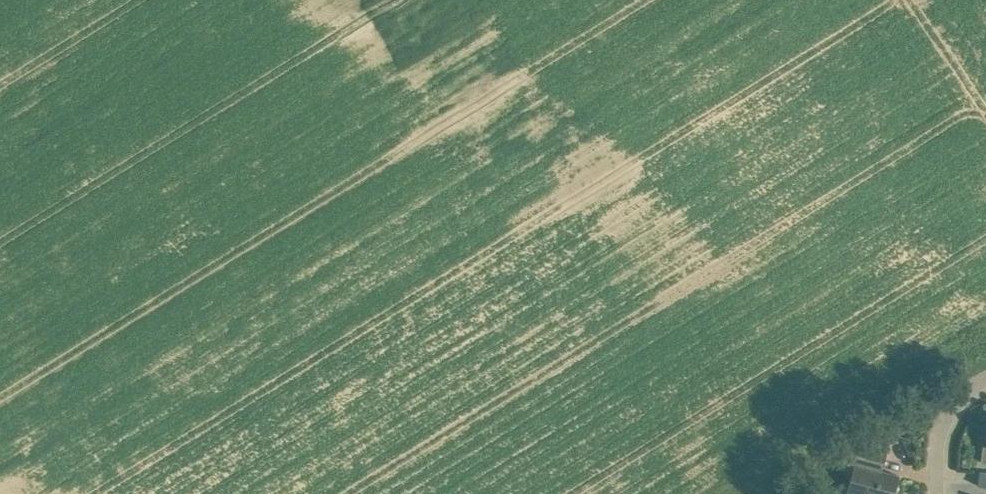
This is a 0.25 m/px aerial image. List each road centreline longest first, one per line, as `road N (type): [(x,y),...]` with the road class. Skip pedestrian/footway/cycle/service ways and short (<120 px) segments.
road 1 (residential): [(936,493),(942,425),(985,379)]

